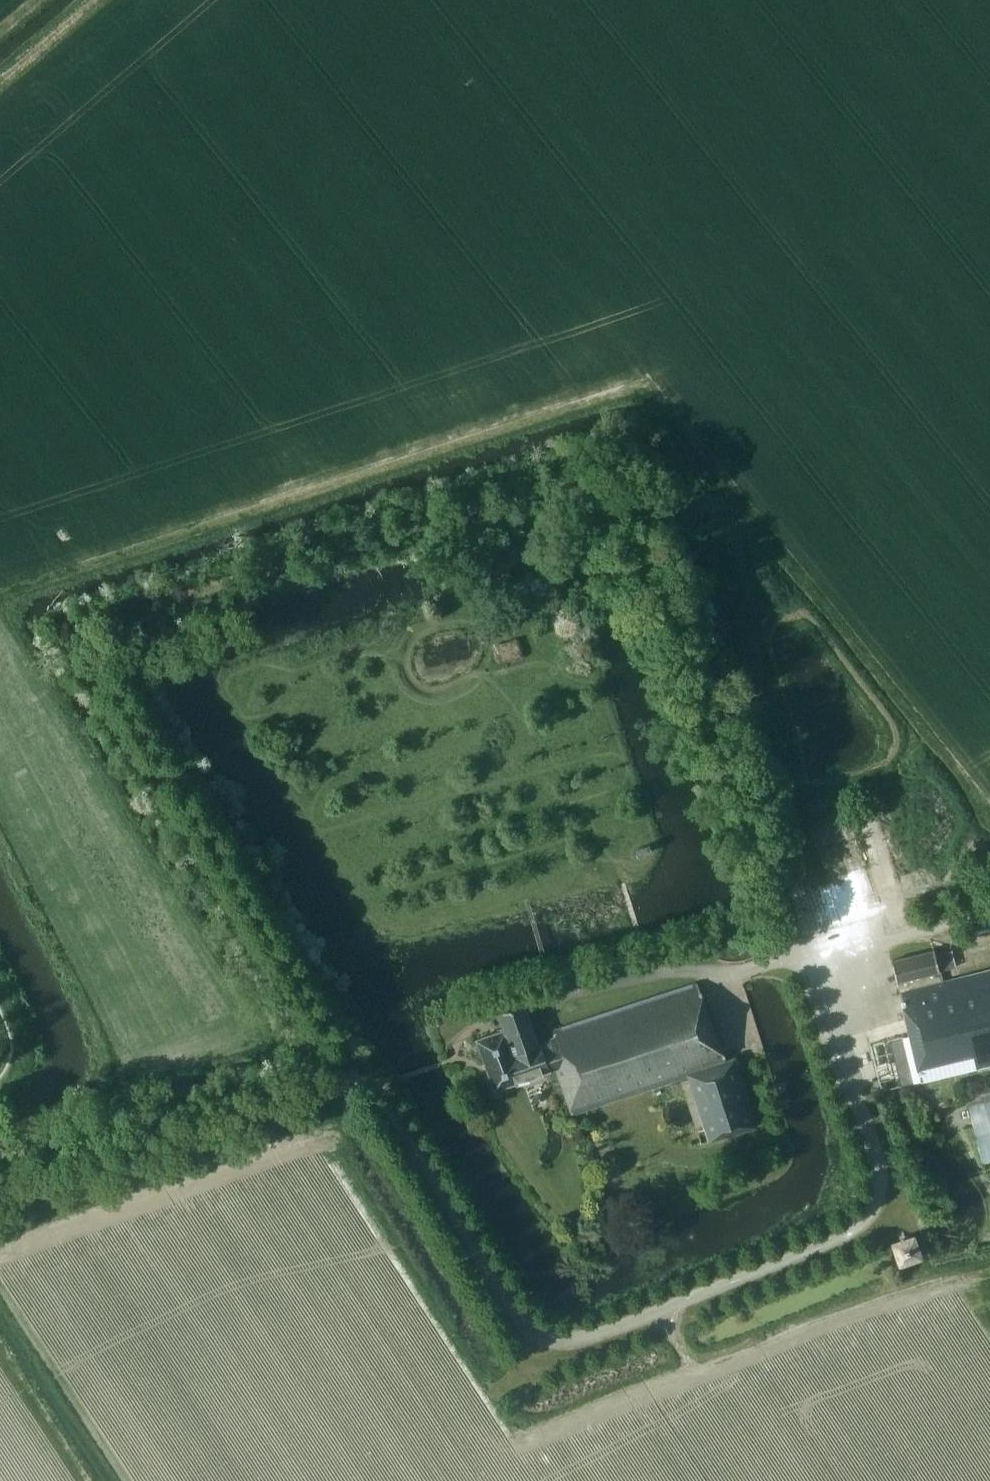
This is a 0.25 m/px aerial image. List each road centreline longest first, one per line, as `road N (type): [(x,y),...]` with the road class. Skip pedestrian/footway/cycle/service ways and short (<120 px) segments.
road 1 (unclassified): [(0,1188),(335,1075),(360,1080),(386,1096),(520,1318),(549,1337),(581,1336),(849,1229),(871,1207),(881,1176),(810,959)]
road 2 (track): [(810,959),(989,912)]

